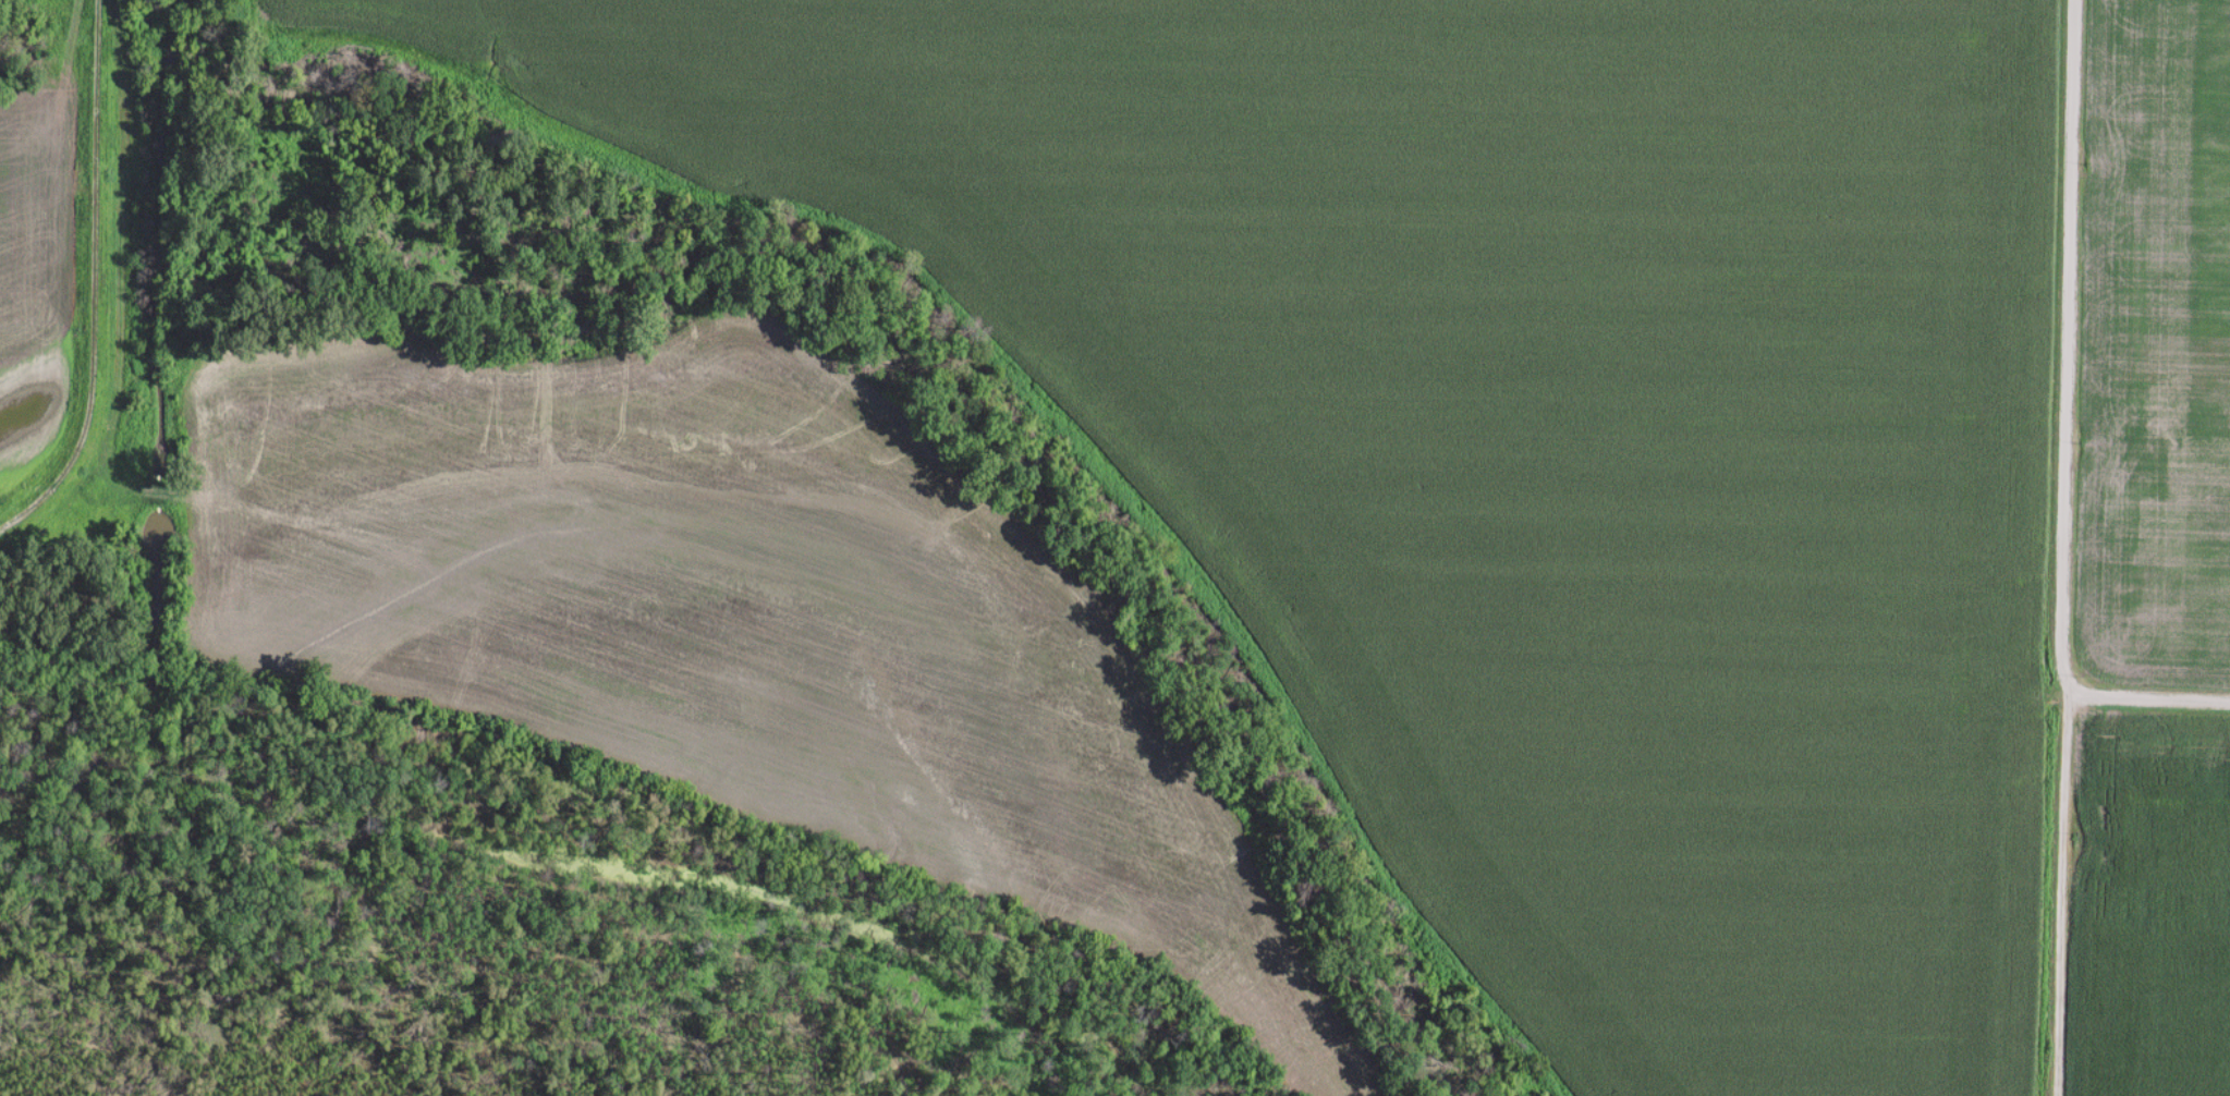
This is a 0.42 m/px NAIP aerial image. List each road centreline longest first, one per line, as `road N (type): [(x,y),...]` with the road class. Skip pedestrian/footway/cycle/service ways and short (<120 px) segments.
road 1 (residential): [(2066,696),(2073,0)]
road 2 (residential): [(0,511),(40,479),(69,433),(73,0)]
road 3 (residential): [(2066,696),(2052,1095)]
road 4 (residential): [(2229,703),(2066,696)]

